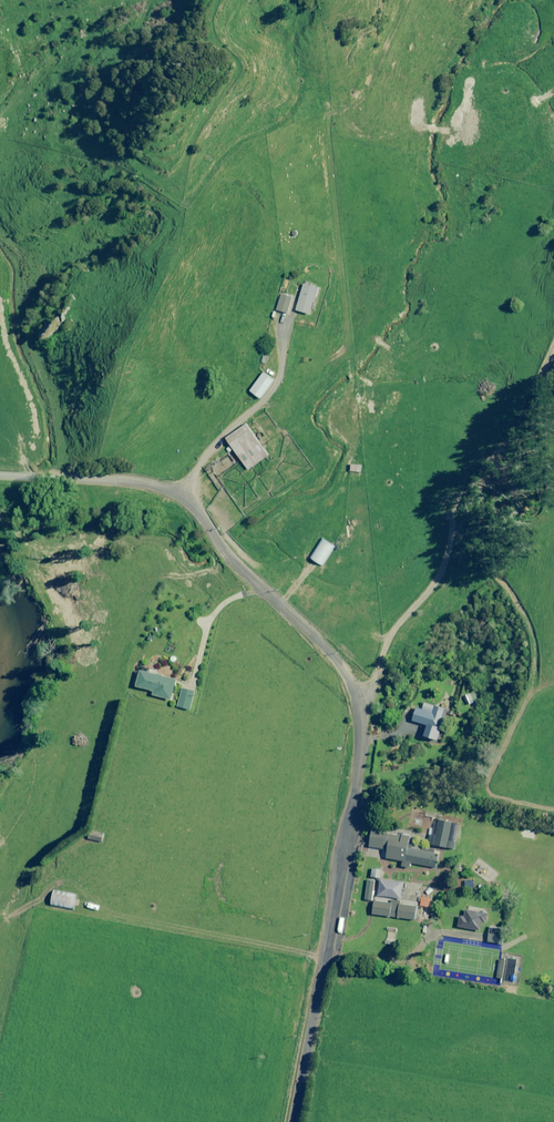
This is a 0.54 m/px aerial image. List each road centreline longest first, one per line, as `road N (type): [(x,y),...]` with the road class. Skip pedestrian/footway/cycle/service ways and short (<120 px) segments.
road 1 (unclassified): [(0,475),(134,480),(177,492),(342,669),(360,705)]
road 2 (unclassified): [(294,1121),(360,759),(360,705)]
road 3 (track): [(360,705),(384,675),(442,533),(553,355)]

